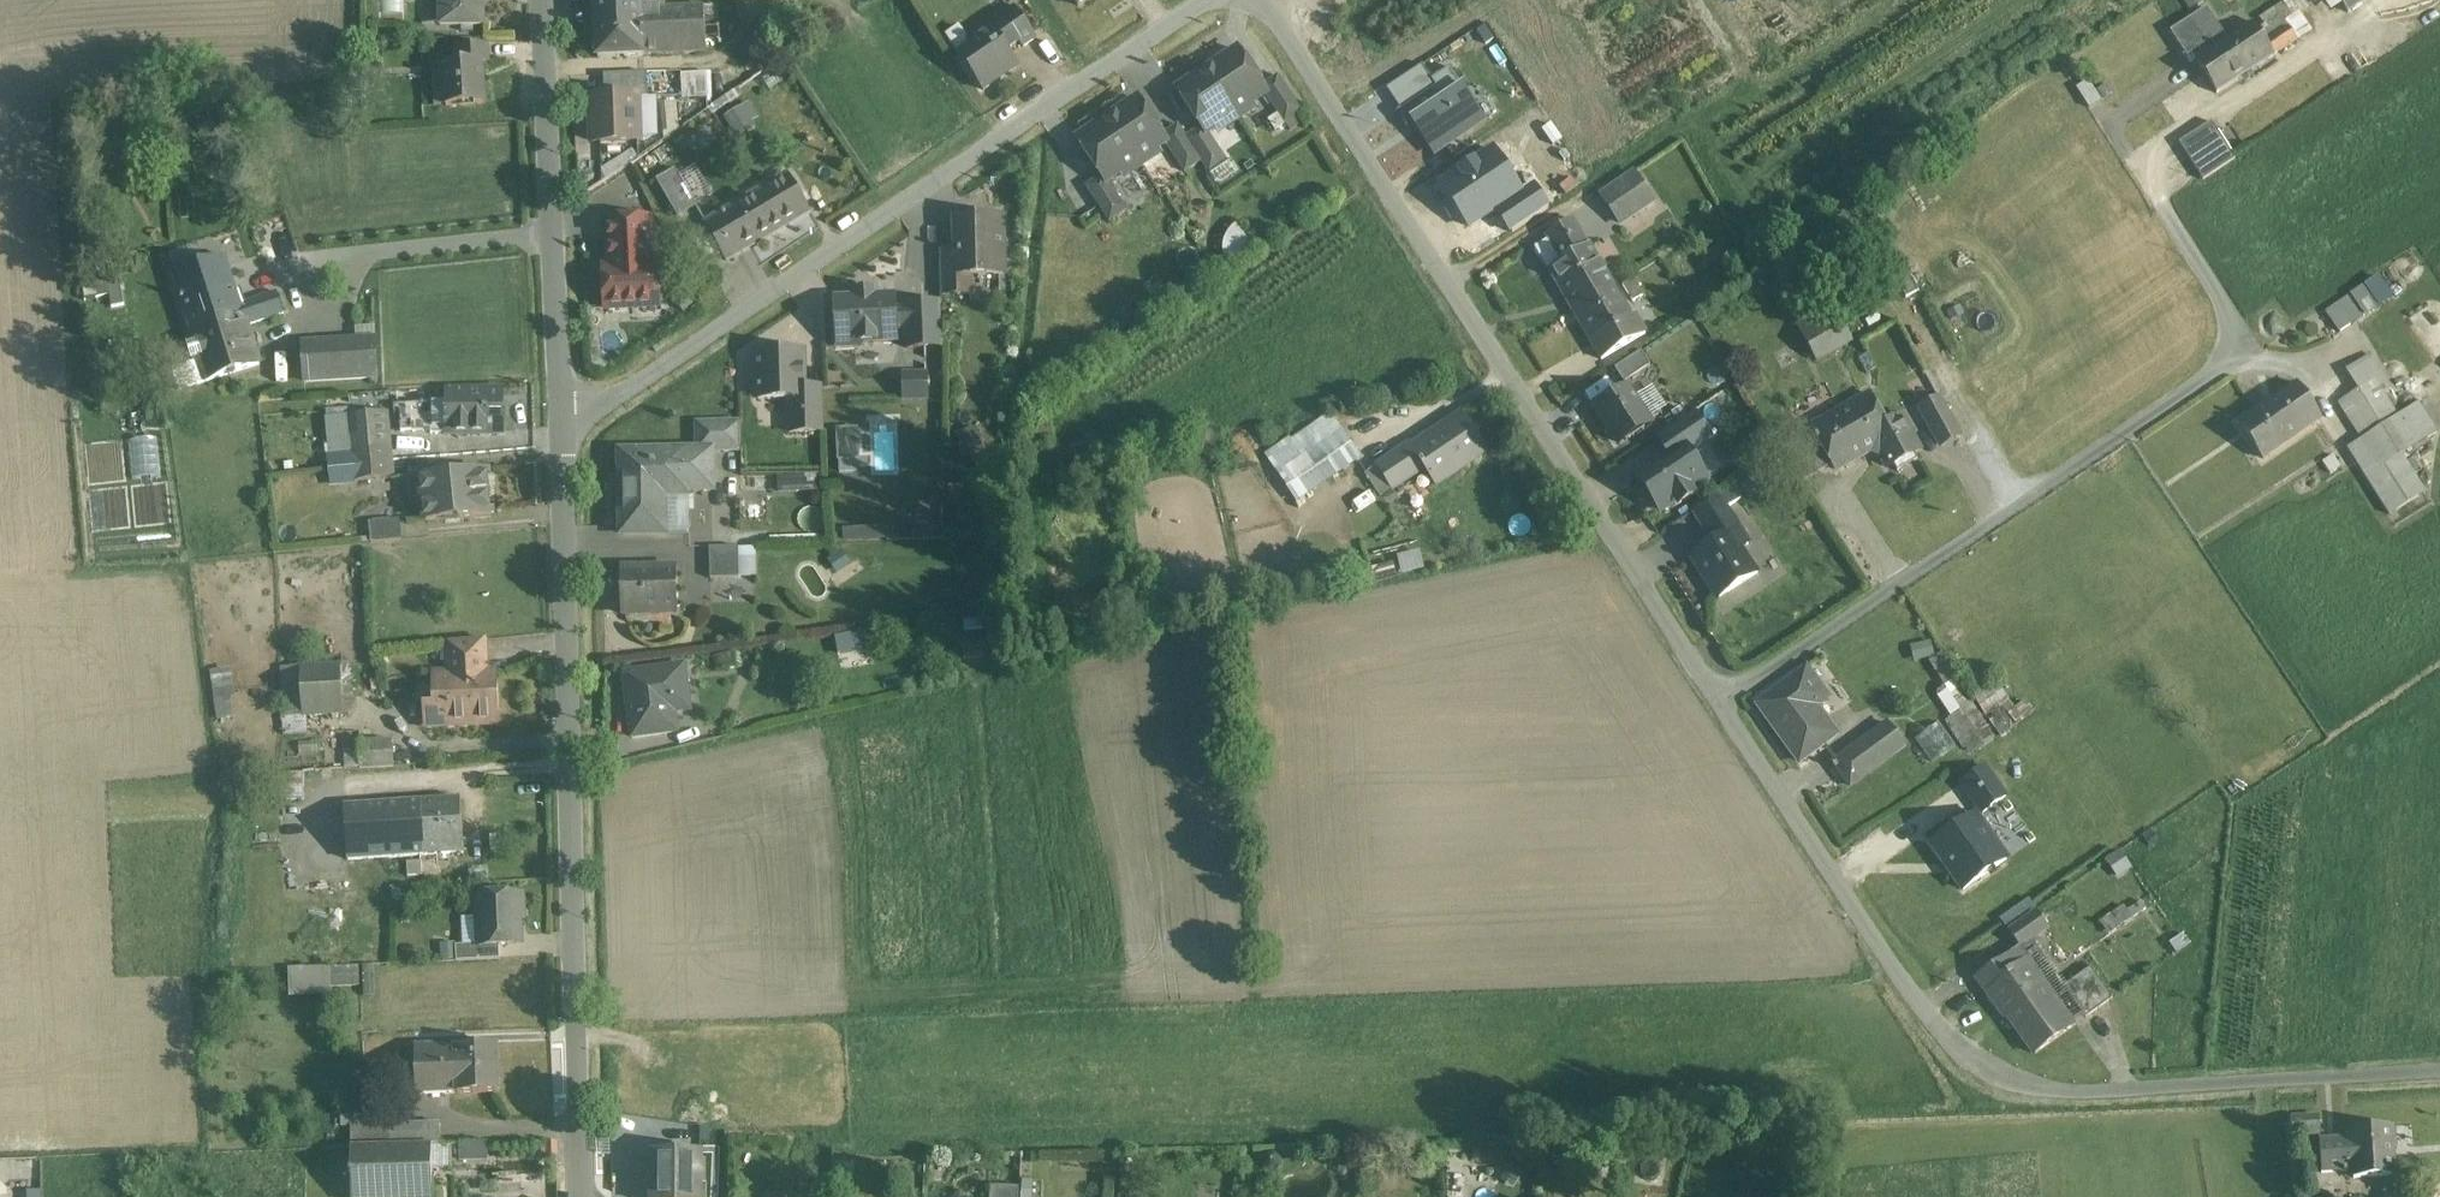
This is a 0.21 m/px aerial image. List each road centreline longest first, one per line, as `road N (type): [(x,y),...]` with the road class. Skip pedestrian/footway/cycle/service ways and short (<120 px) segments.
road 1 (unclassified): [(1721,700),(1891,961),(1977,1054),(2043,1083),(2130,1088),(2439,1072)]
road 2 (unclassified): [(1257,0),(1721,700)]
road 3 (residential): [(1721,700),(2208,376),(2233,323),(2160,198)]
road 4 (residential): [(1201,0),(564,436)]
road 5 (residential): [(564,436),(582,1196)]
road 6 (residential): [(542,0),(564,436)]

